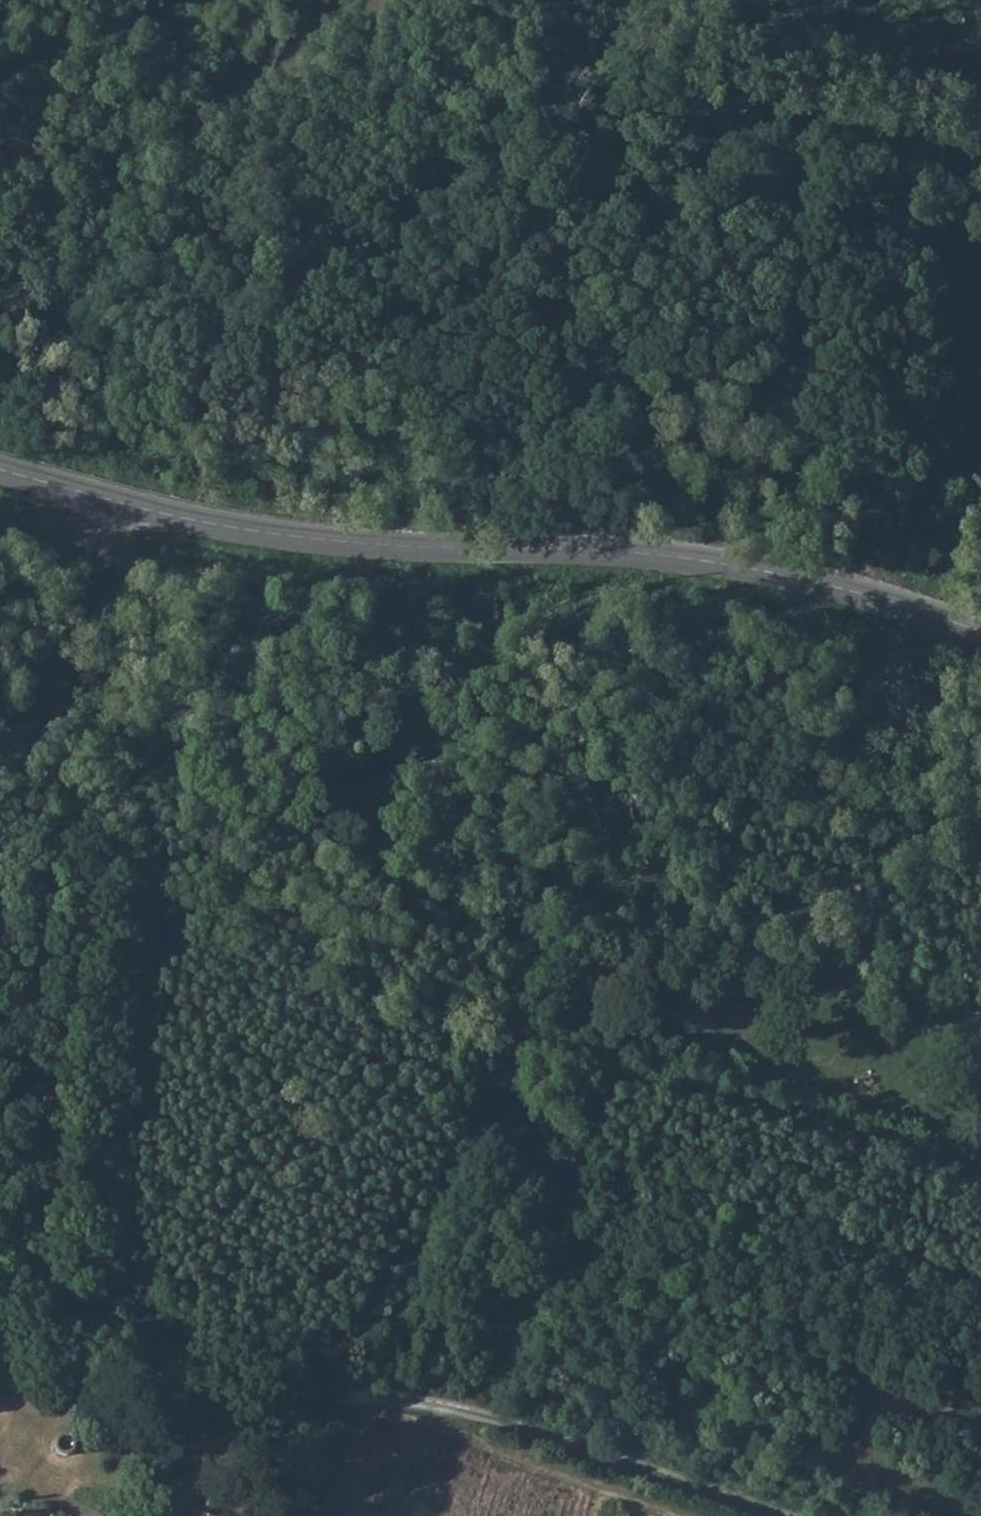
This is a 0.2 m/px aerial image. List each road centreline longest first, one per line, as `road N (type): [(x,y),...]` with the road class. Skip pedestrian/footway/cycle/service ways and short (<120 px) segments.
road 1 (tertiary): [(0,470),(268,544),(443,562),(616,556),(706,567),(980,632)]

